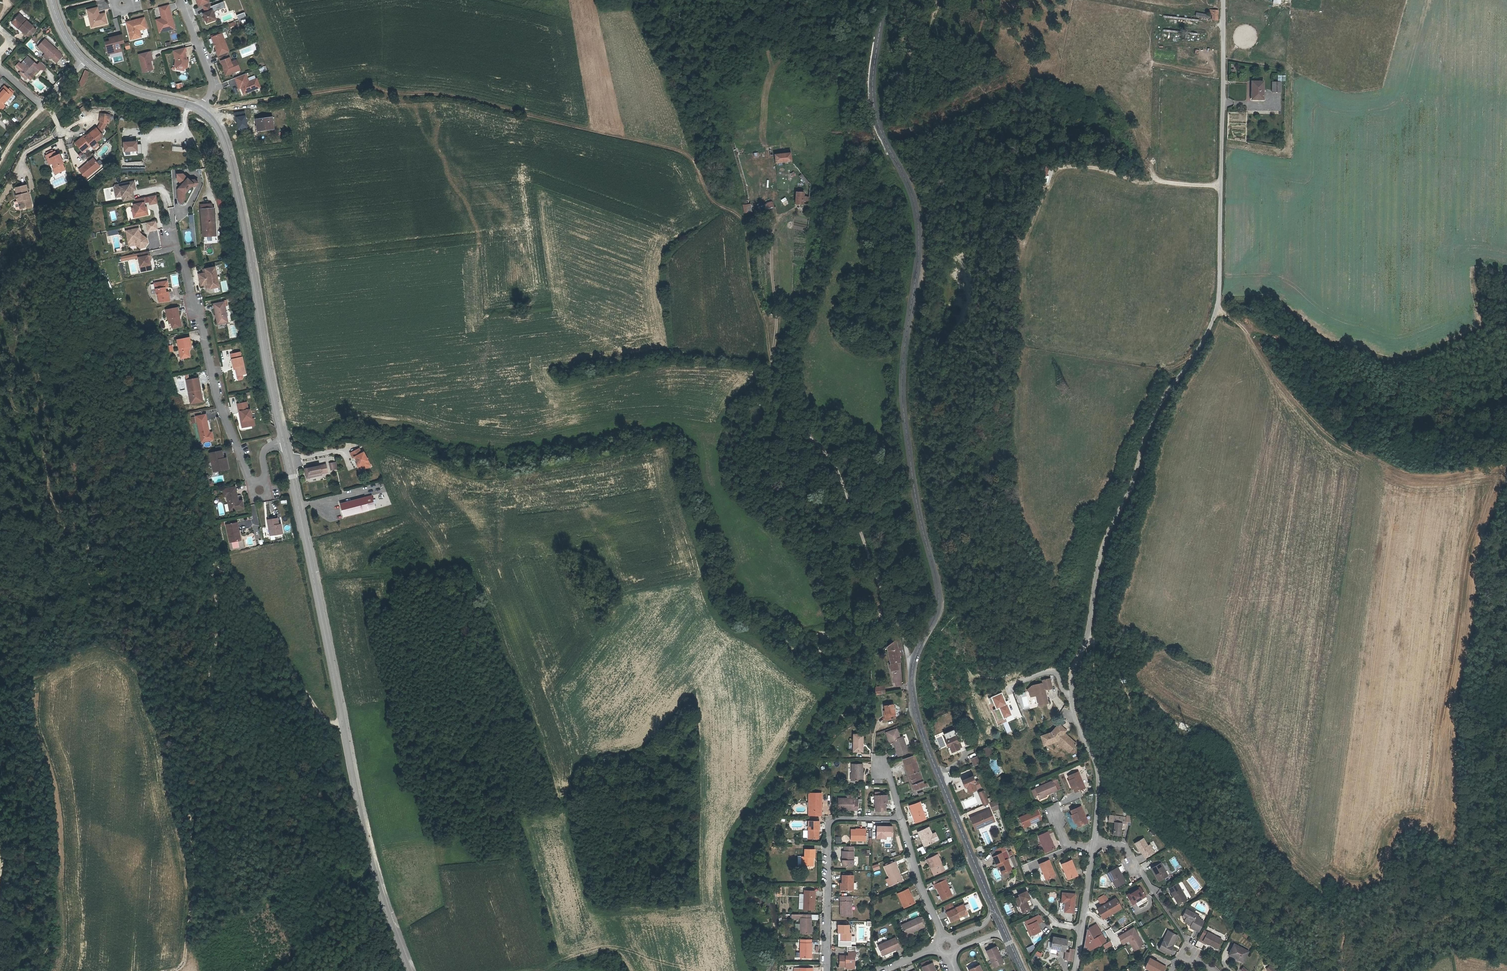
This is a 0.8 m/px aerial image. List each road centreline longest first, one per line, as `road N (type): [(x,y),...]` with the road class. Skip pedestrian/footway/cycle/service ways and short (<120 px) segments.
road 1 (tertiary): [(884,0),(873,99),(918,218),(903,410),(938,590),(912,669),(913,701),(993,908)]
road 2 (secondary): [(409,970),(367,842),(232,172),(219,130),(201,109)]
road 3 (unclassified): [(1224,0),(1218,308),(1147,436),(1107,536),(1074,671),(1074,717),(1097,765),(1094,842)]
road 4 (track): [(343,724),(323,718),(227,574),(215,570),(214,730),(189,826),(198,873),(183,961),(174,970)]
road 5 (track): [(208,115),(367,87),(460,98),(685,153),(713,205),(745,226)]
road 6 (track): [(912,669),(903,628),(842,484),(766,396),(772,359),(745,226)]
road 7 (residential): [(901,818),(828,819),(828,970)]
road 8 (track): [(1218,308),(1249,333),(1321,426)]
road 9 (residential): [(901,818),(947,946)]
road 10 (track): [(772,359),(772,229)]
road 11 (secondary): [(201,109),(122,86),(84,60)]
road 12 (unclassified): [(1093,849),(1074,970)]

